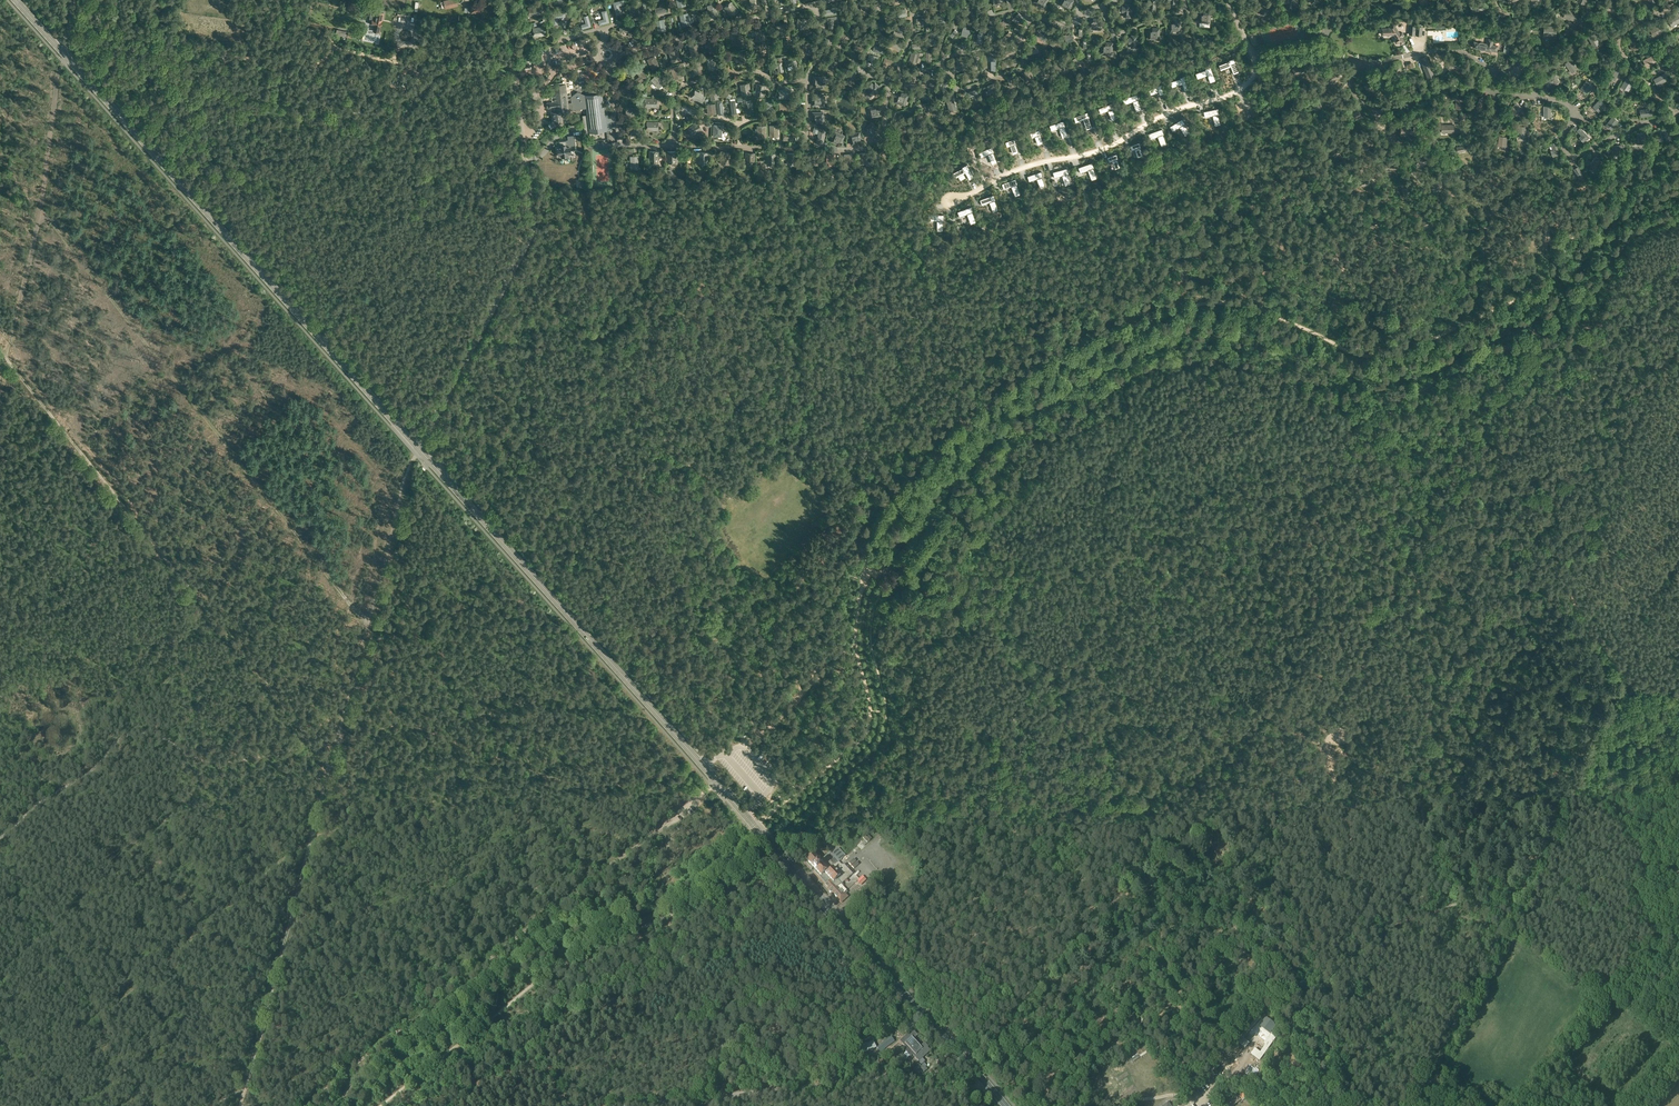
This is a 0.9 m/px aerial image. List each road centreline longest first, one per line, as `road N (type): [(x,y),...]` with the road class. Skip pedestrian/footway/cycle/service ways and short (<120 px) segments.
road 1 (track): [(802,788),(869,726),(855,643),(870,548),(918,478),(998,402),(1104,339),(1205,304),(1268,313),(1368,357),(1414,348),(1539,288),(1607,197),(1678,167)]
road 2 (primary): [(1006,1105),(418,448)]
road 3 (track): [(1335,1091),(1250,866),(1193,811),(1084,858),(1025,902),(974,916),(863,898),(838,921)]
road 4 (track): [(623,785),(544,777),(405,725),(229,763),(138,731),(116,739),(95,767),(0,840)]
road 5 (track): [(415,454),(245,1089)]
road 6 (track): [(1496,399),(1448,461),(1412,535),(1420,603),(1404,674),(1433,717),(1425,740),(1430,760),(1417,785),(1418,841),(1390,925)]
road 7 (primary): [(418,448),(58,47)]
road 8 (track): [(330,766),(0,343)]
road 9 (track): [(748,829),(659,895),(555,935),(330,1105)]
road 10 (unclassified): [(418,448),(529,226),(506,0)]
road 11 (track): [(1678,904),(1646,882),(1637,850),(1554,775),(1490,905),(1458,905),(1390,925)]
road 12 (track): [(1390,925),(1380,902),(1348,887),(1349,819),(1277,810),(1272,774),(1283,730),(1189,655),(1188,627)]
road 13 (track): [(646,839),(311,1105)]
road 14 (track): [(991,1080),(982,1088),(900,1079),(639,1105)]
road 15 (track): [(0,379),(68,58)]
road 16 (track): [(1257,66),(1384,356)]
road 17 (track): [(1188,627),(1174,595),(1123,552),(1066,572),(986,551),(963,562),(952,586)]
road 18 (track): [(560,905),(517,879),(494,877),(314,929),(291,916)]
road 19 (track): [(534,772),(382,572)]
road 20 (track): [(1478,911),(1488,939),(1462,1013),(1409,1105)]
road 21 (track): [(1169,313),(1188,265),(1296,150)]
road 22 (track): [(1673,558),(1602,639),(1635,685),(1678,690)]
road 23 (track): [(1390,925),(1335,1091)]
road 24 (track): [(1554,775),(1586,662),(1602,639)]

